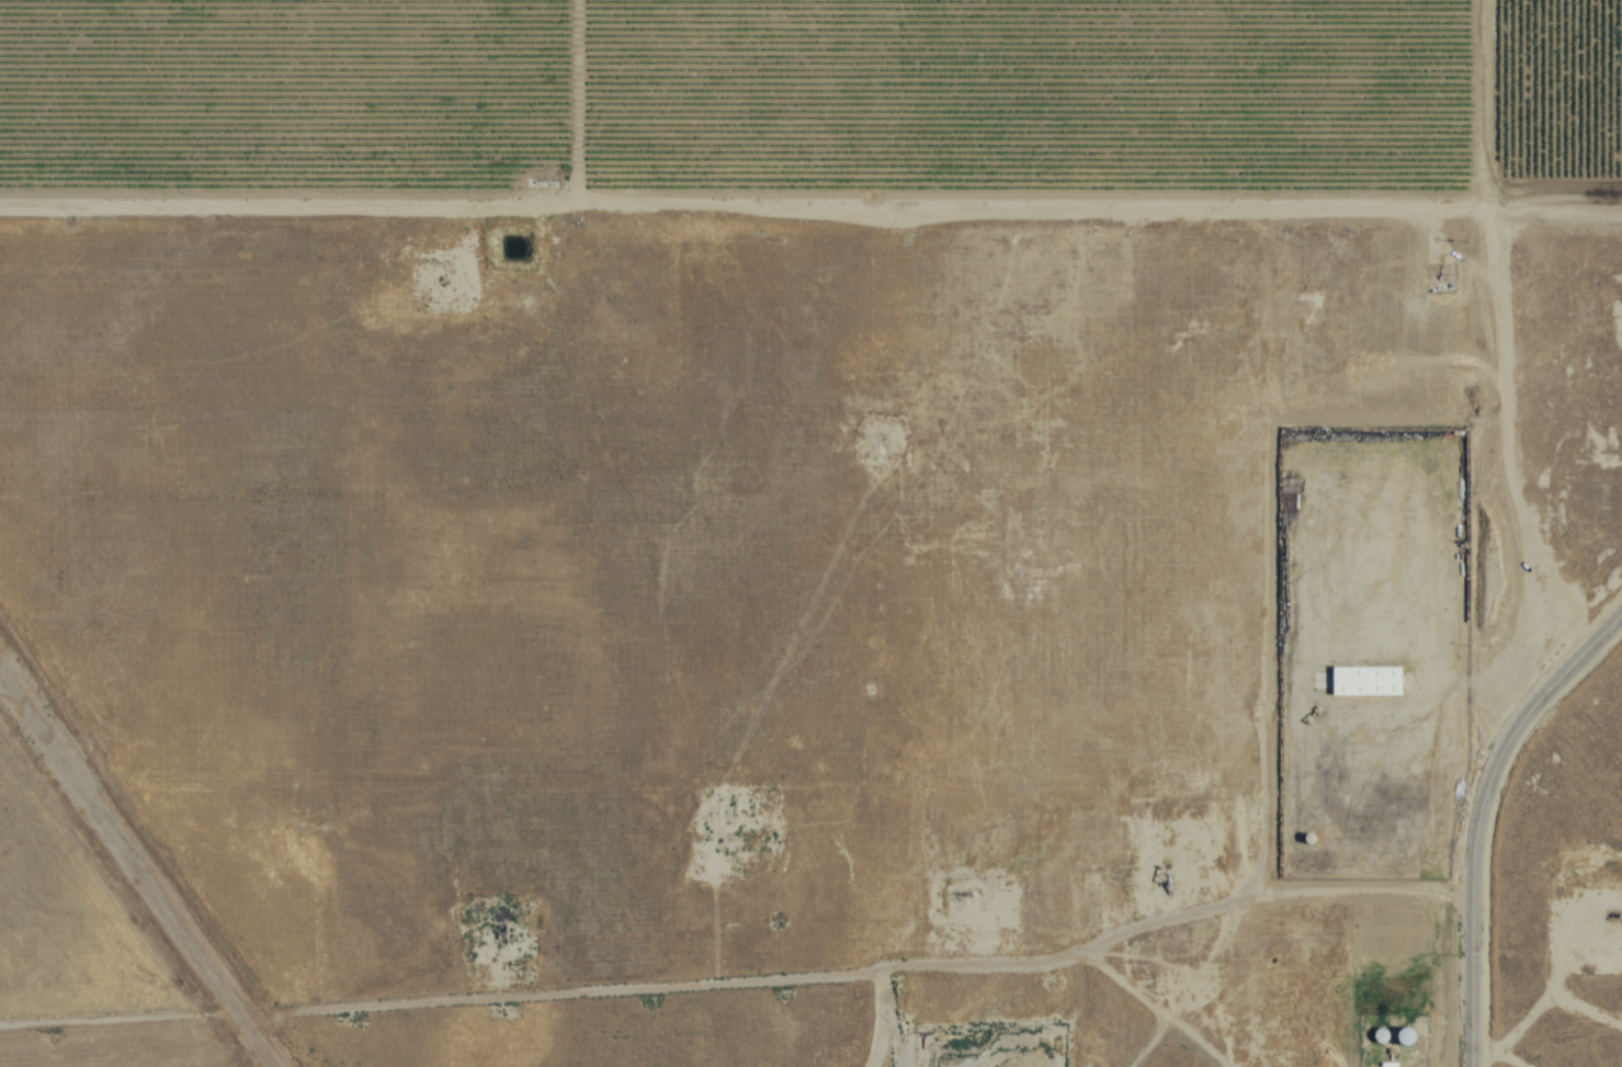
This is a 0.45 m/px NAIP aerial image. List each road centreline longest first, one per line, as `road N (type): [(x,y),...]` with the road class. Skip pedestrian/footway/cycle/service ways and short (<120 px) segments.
road 1 (track): [(0,203),(1621,201)]
road 2 (tertiary): [(1479,1066),(1481,844),(1497,776),(1532,716),(1621,621)]

